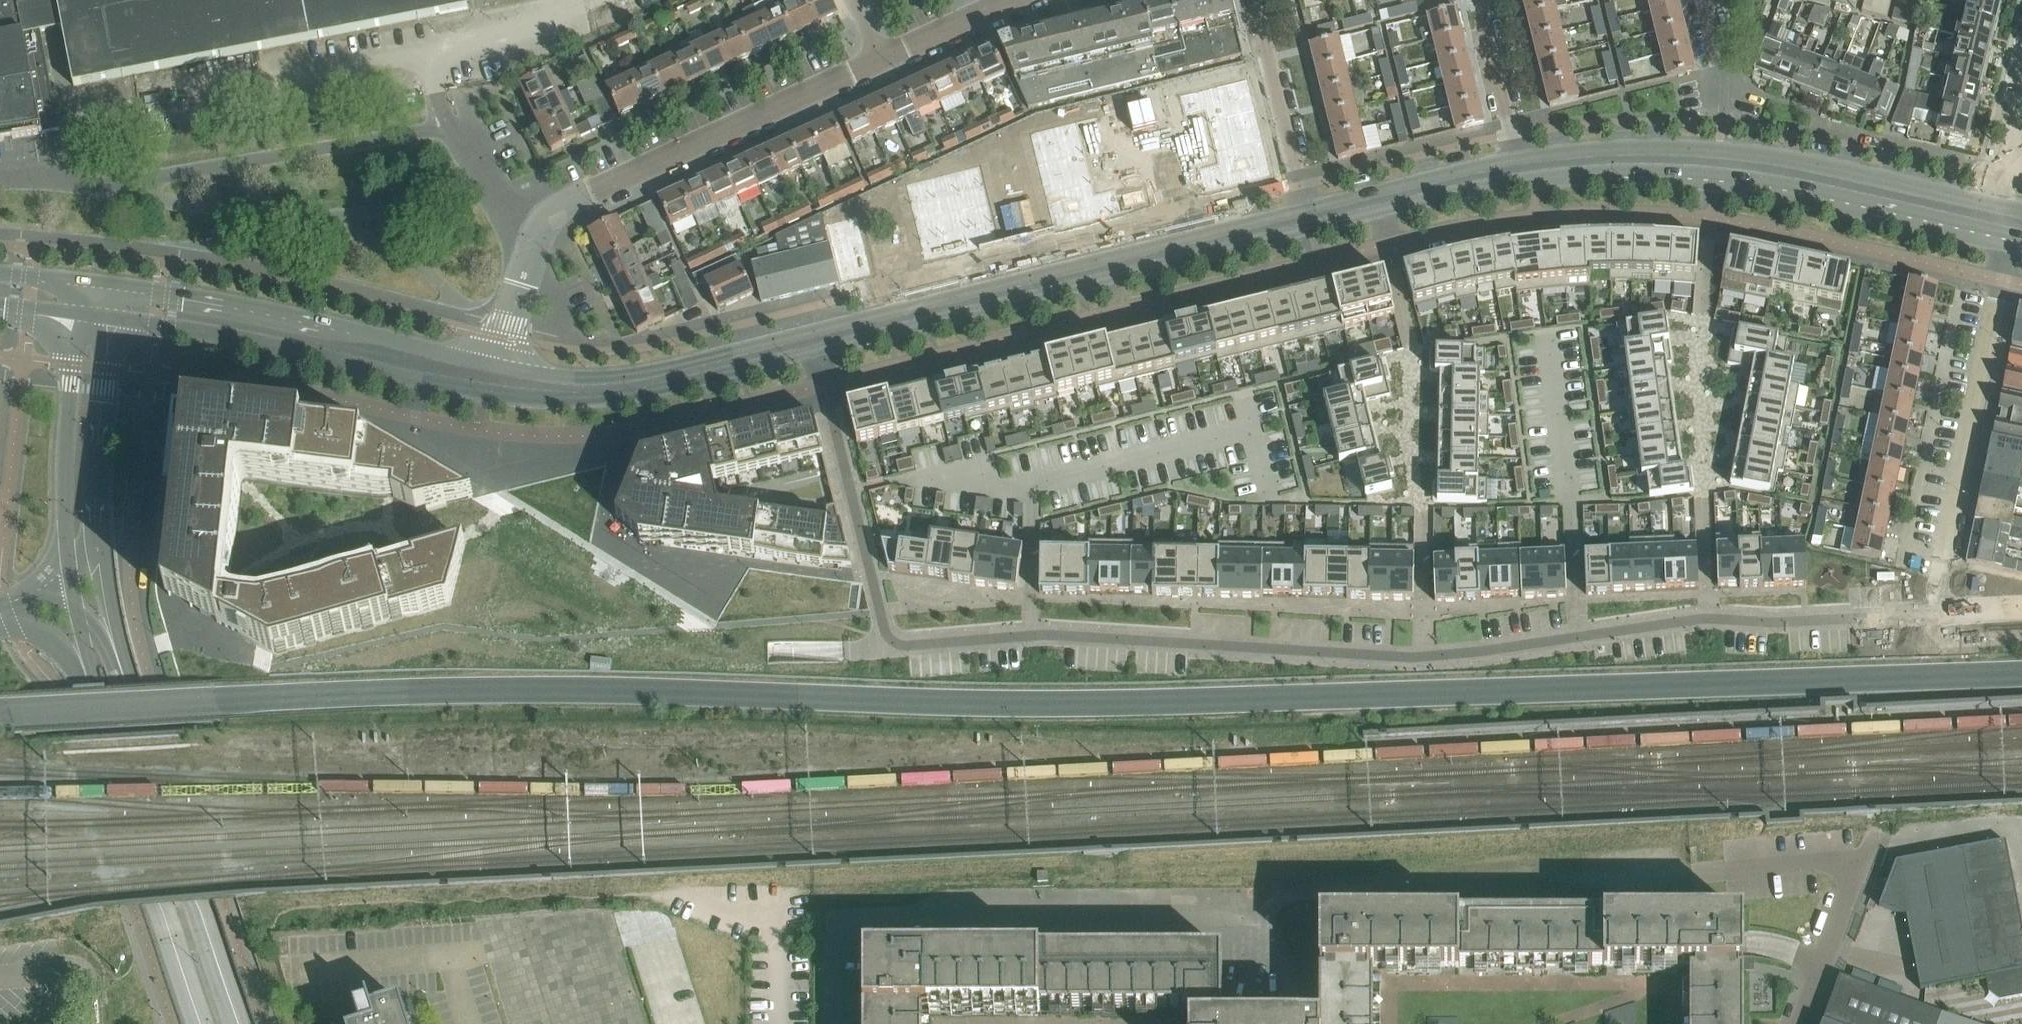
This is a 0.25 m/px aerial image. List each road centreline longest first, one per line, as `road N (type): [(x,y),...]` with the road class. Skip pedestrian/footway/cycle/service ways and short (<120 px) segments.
road 1 (residential): [(816,350),(885,632),(901,645),(1049,634),(1412,657),(1706,618),(1776,622),(2021,605)]
road 2 (tertiary): [(76,316),(65,458),(71,590),(103,733),(207,1023)]
road 3 (tertiary): [(245,1023),(196,896),(103,598),(96,461),(109,320)]
road 4 (residential): [(536,237),(496,195),(458,126),(102,186),(0,178)]
road 5 (secondary): [(816,350),(1312,228)]
road 6 (secondary): [(1306,206),(811,331)]
road 7 (secondary): [(1532,178),(1632,174),(1762,184),(2008,239)]
road 8 (secondary): [(1995,203),(1766,153),(1632,146),(1520,156)]
road 9 (secondary): [(495,366),(272,314),(98,285)]
road 10 (residential): [(536,237),(578,195),(879,59)]
road 11 (secondary): [(109,320),(241,338),(487,392)]
road 12 (residential): [(1939,578),(2008,239)]
road 13 (secondary): [(487,392),(606,397),(816,350)]
road 14 (secondary): [(811,331),(603,376),(495,366)]
road 15 (secondary): [(1312,228),(1532,178)]
road 16 (secondary): [(1520,156),(1306,206)]
road 17 (residential): [(1306,206),(1254,0)]
road 18 (residential): [(1804,1023),(1865,862)]
road 19 (residential): [(1520,156),(1481,0)]
road 20 (residential): [(1865,862),(1723,874)]
road 21 (residential): [(879,59),(1005,0)]
road 22 (residential): [(495,366),(536,237)]
road 23 (residential): [(1723,122),(1727,81),(1706,0)]

